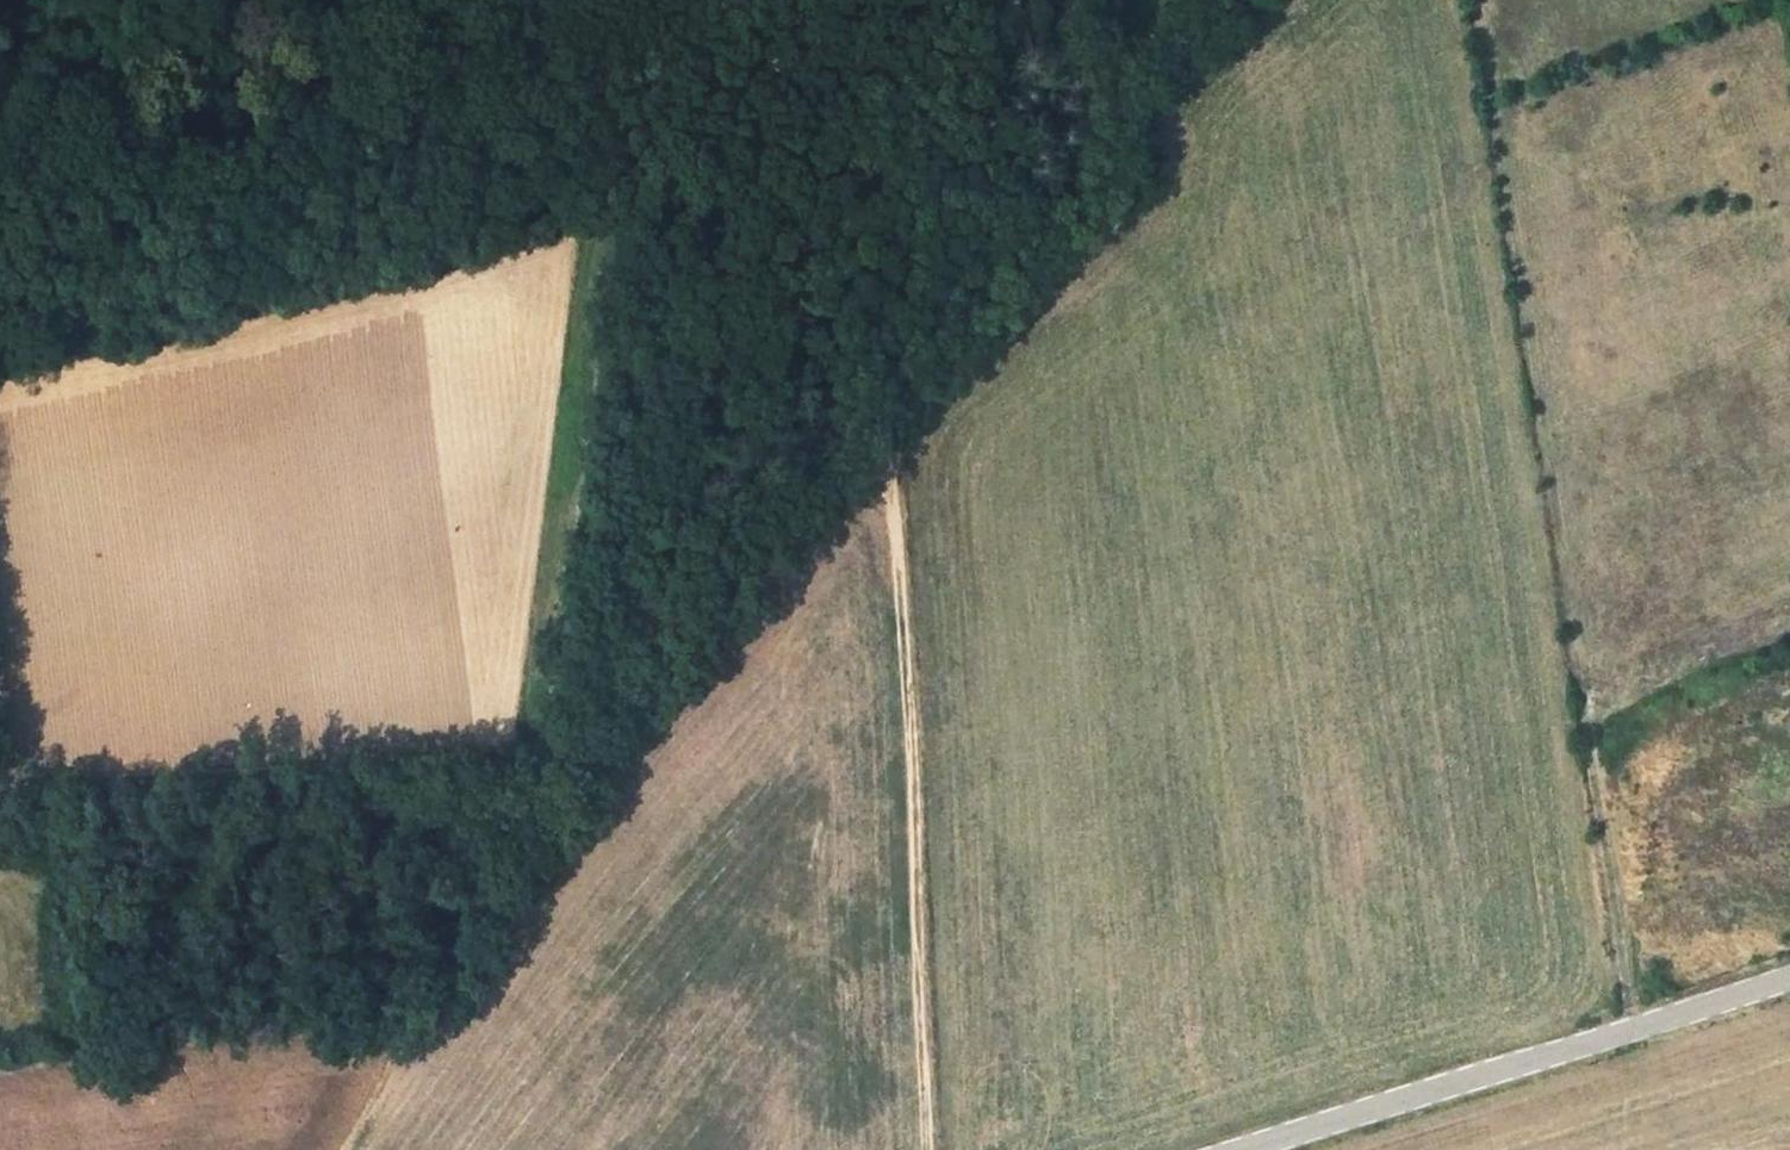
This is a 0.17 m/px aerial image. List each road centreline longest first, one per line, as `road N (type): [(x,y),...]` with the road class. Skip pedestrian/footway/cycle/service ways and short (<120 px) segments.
road 1 (track): [(1195,0),(1134,55),(1129,110),(1142,163),(1118,217),(1013,305),(886,442),(914,693),(930,1149)]
road 2 (unclassified): [(1229,1149),(1789,975)]

